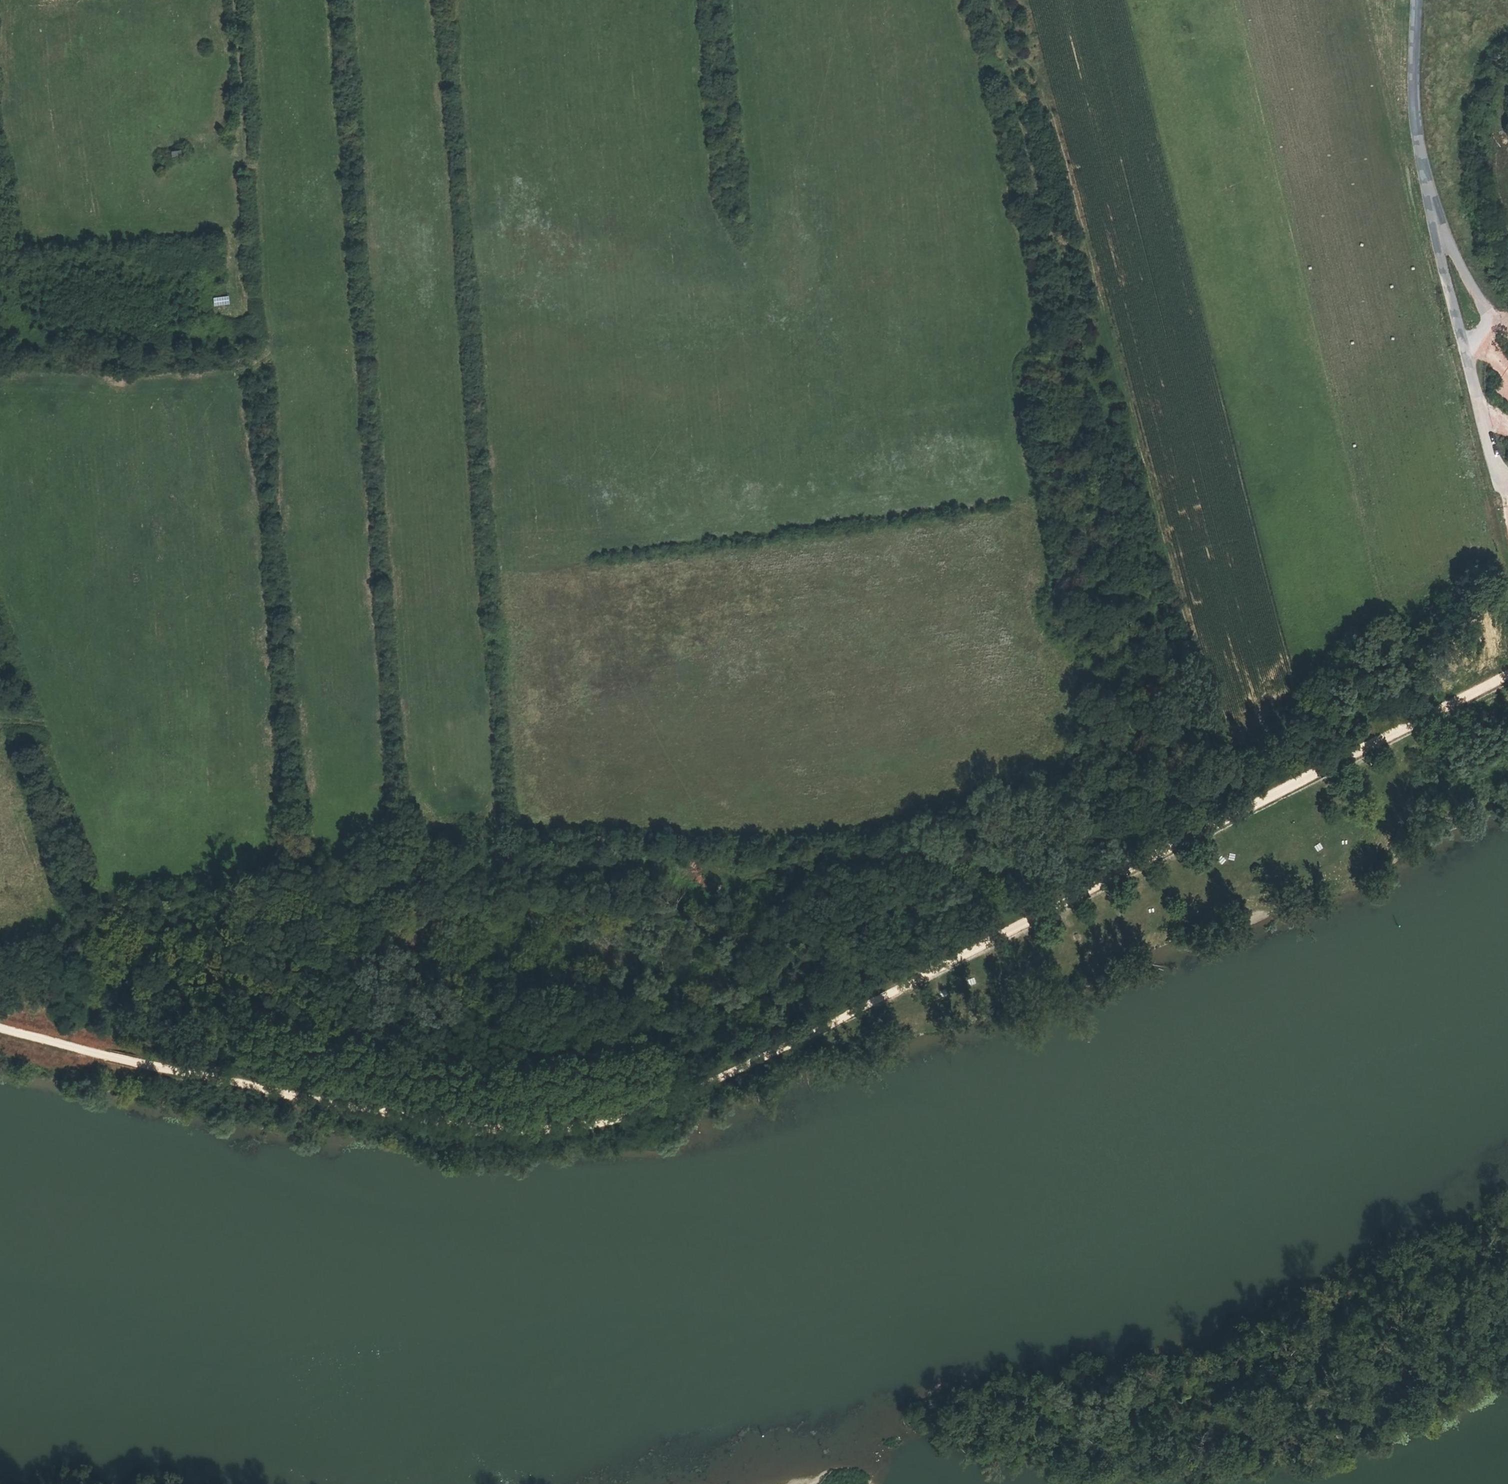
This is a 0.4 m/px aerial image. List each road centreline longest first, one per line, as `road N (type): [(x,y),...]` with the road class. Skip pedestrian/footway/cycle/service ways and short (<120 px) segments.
road 1 (residential): [(1495,470),(1422,167),(1414,109),(1417,0)]

